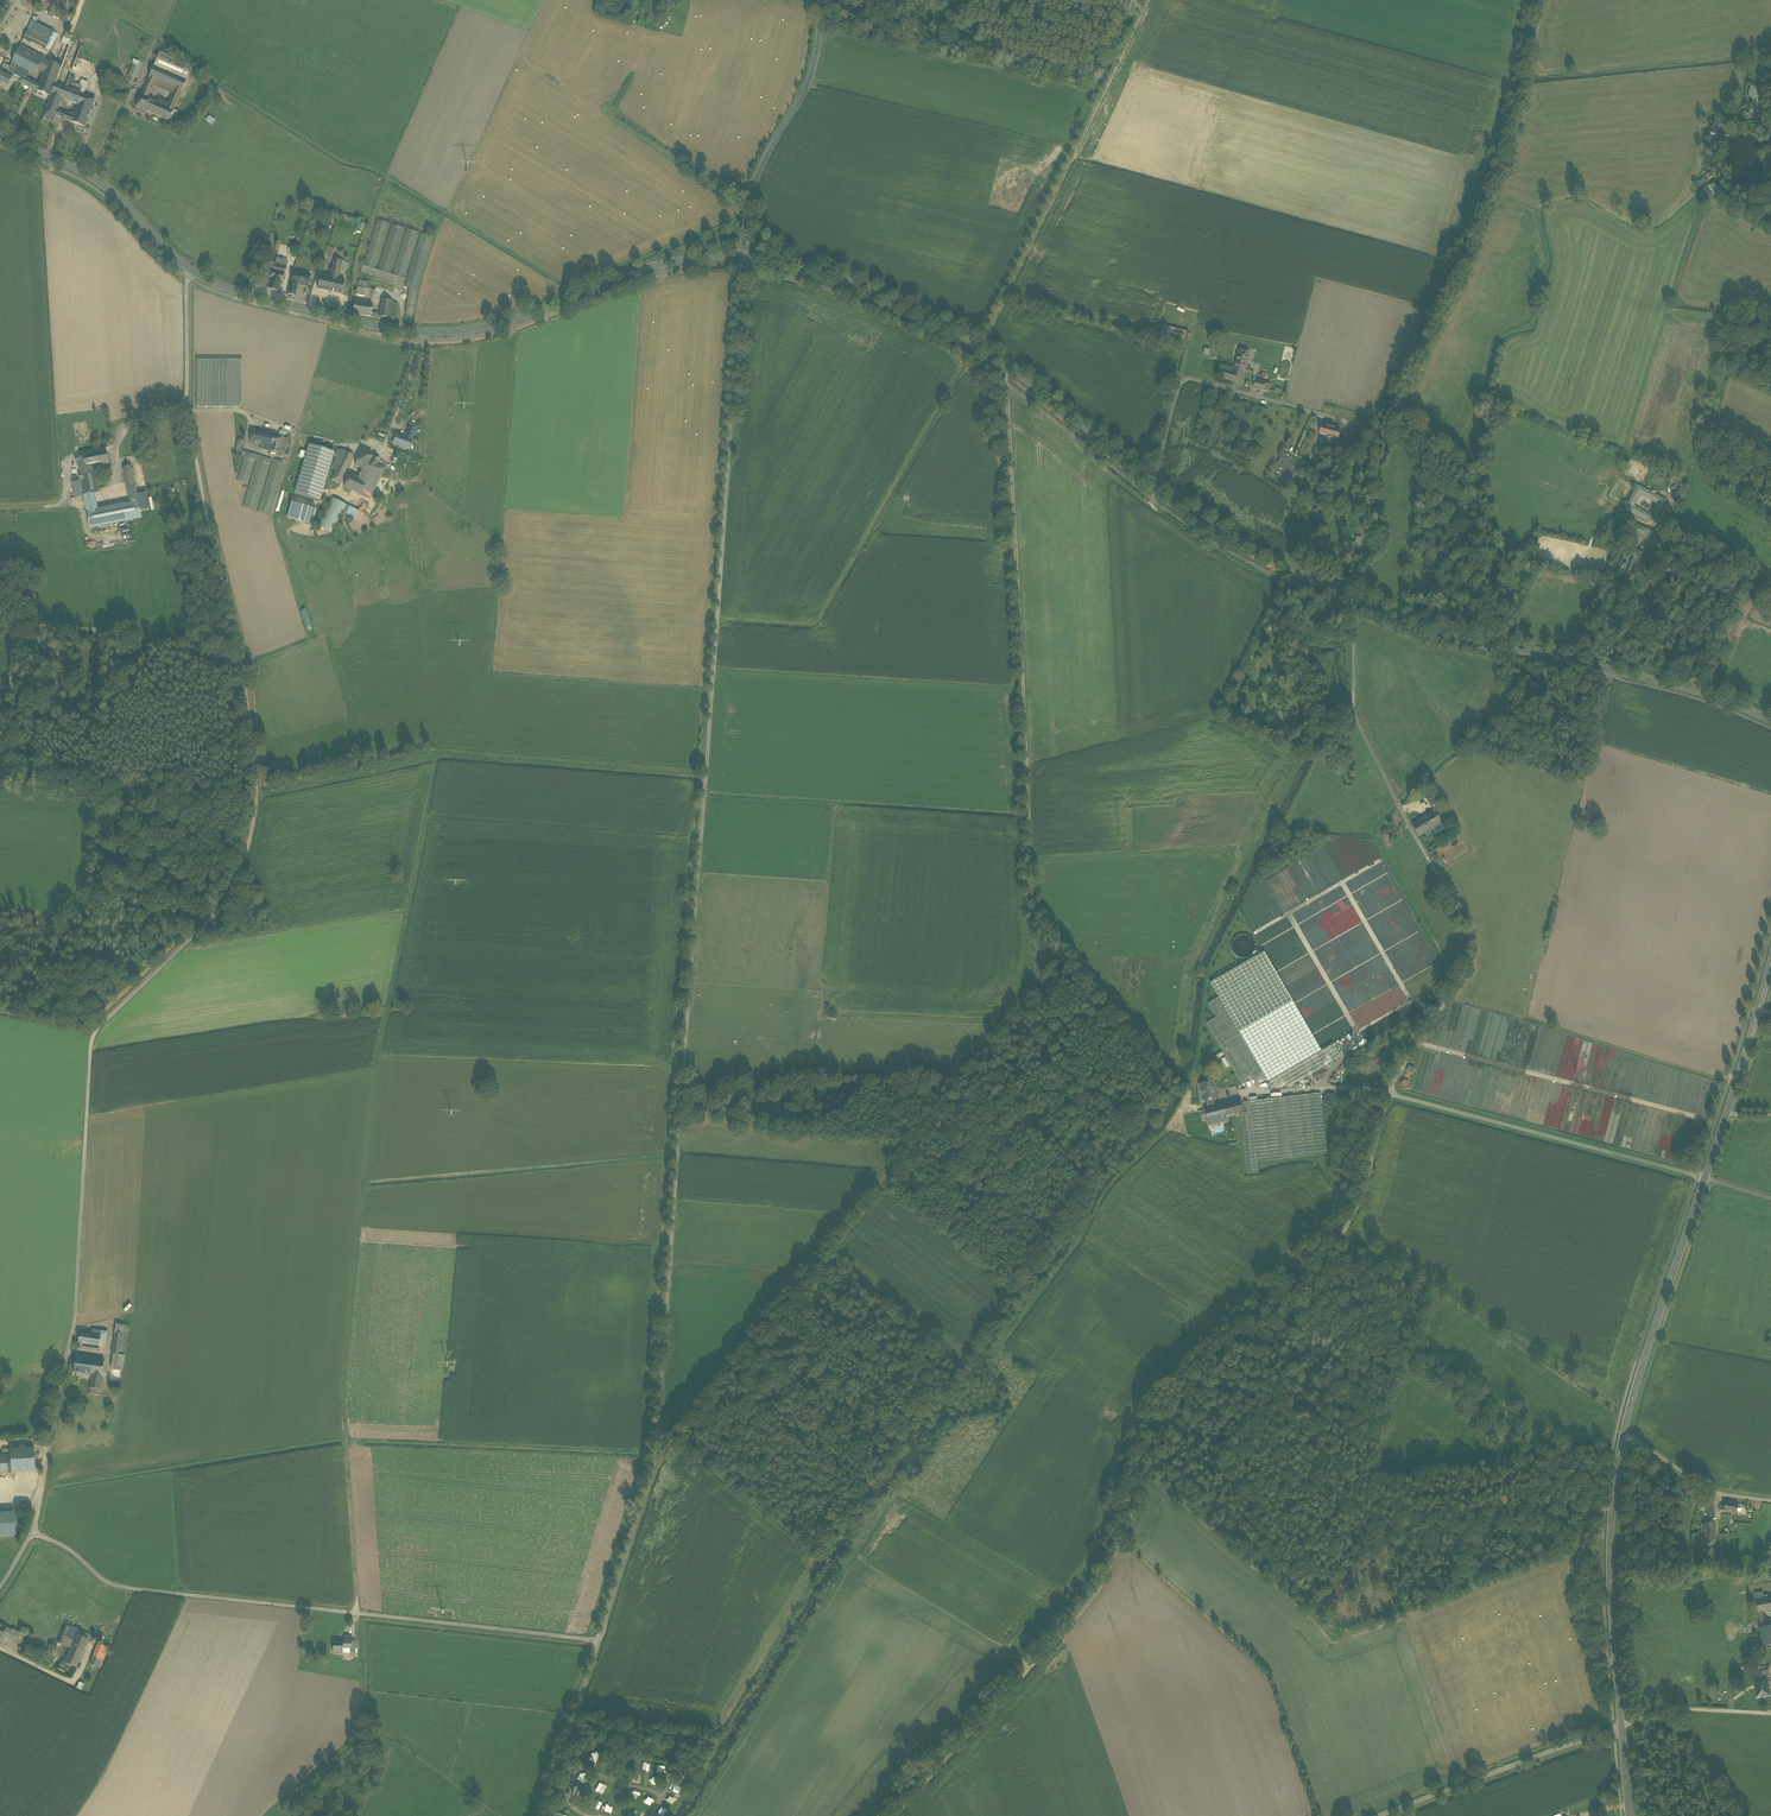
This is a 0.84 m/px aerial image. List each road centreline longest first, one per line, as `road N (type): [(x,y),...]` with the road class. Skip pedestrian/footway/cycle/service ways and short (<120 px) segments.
road 1 (unclassified): [(745,270),(658,1450),(598,1641)]
road 2 (track): [(658,1450),(1066,959),(1034,912),(1007,385)]
road 3 (track): [(356,1612),(343,1398),(360,1225),(375,1068),(440,759),(706,780)]
road 4 (track): [(893,1815),(1086,1606),(1168,1421),(1337,1241),(1363,1200),(1388,1093)]
road 5 (unclassified): [(31,1529),(75,1313),(92,1033),(235,892),(259,792)]
road 6 (tertiary): [(746,256),(812,267),(967,339),(1225,532),(1351,596)]
road 7 (unclassified): [(21,630),(239,649),(186,411),(186,271)]
road 8 (unclassified): [(31,1529),(119,1587),(598,1641)]
road 9 (tertiary): [(186,271),(291,306),(424,332),(514,318),(682,260),(746,256)]
road 10 (track): [(1351,596),(1390,540),(1374,465),(1463,279),(1535,63)]
road 11 (unclassified): [(1388,1093),(1467,967),(1473,941),(1354,717),(1352,602)]
road 12 (tertiary): [(1624,1432),(1770,960)]
road 13 (tertiary): [(1351,596),(1425,627),(1712,696),(1770,720)]
road 14 (track): [(1147,0),(981,348)]
road 15 (track): [(440,759),(259,792),(239,649)]
road 16 (track): [(672,1243),(360,1225)]
road 17 (tertiary): [(1621,1726),(1610,1546),(1624,1432)]
road 18 (unclassified): [(746,256),(751,202),(802,98),(825,0)]
road 19 (unclassified): [(1378,1815),(1621,1726)]
road 20 (tertiary): [(0,134),(94,177),(186,271)]
road 21 (track): [(174,0),(94,177)]
road 22 (unclassified): [(598,1641),(543,1815)]
road 23 (unclassified): [(1770,1501),(1715,1493),(1624,1432)]
road 24 (unclassified): [(1770,1713),(1667,1708),(1621,1726)]
road 25 (track): [(349,319),(388,173)]

